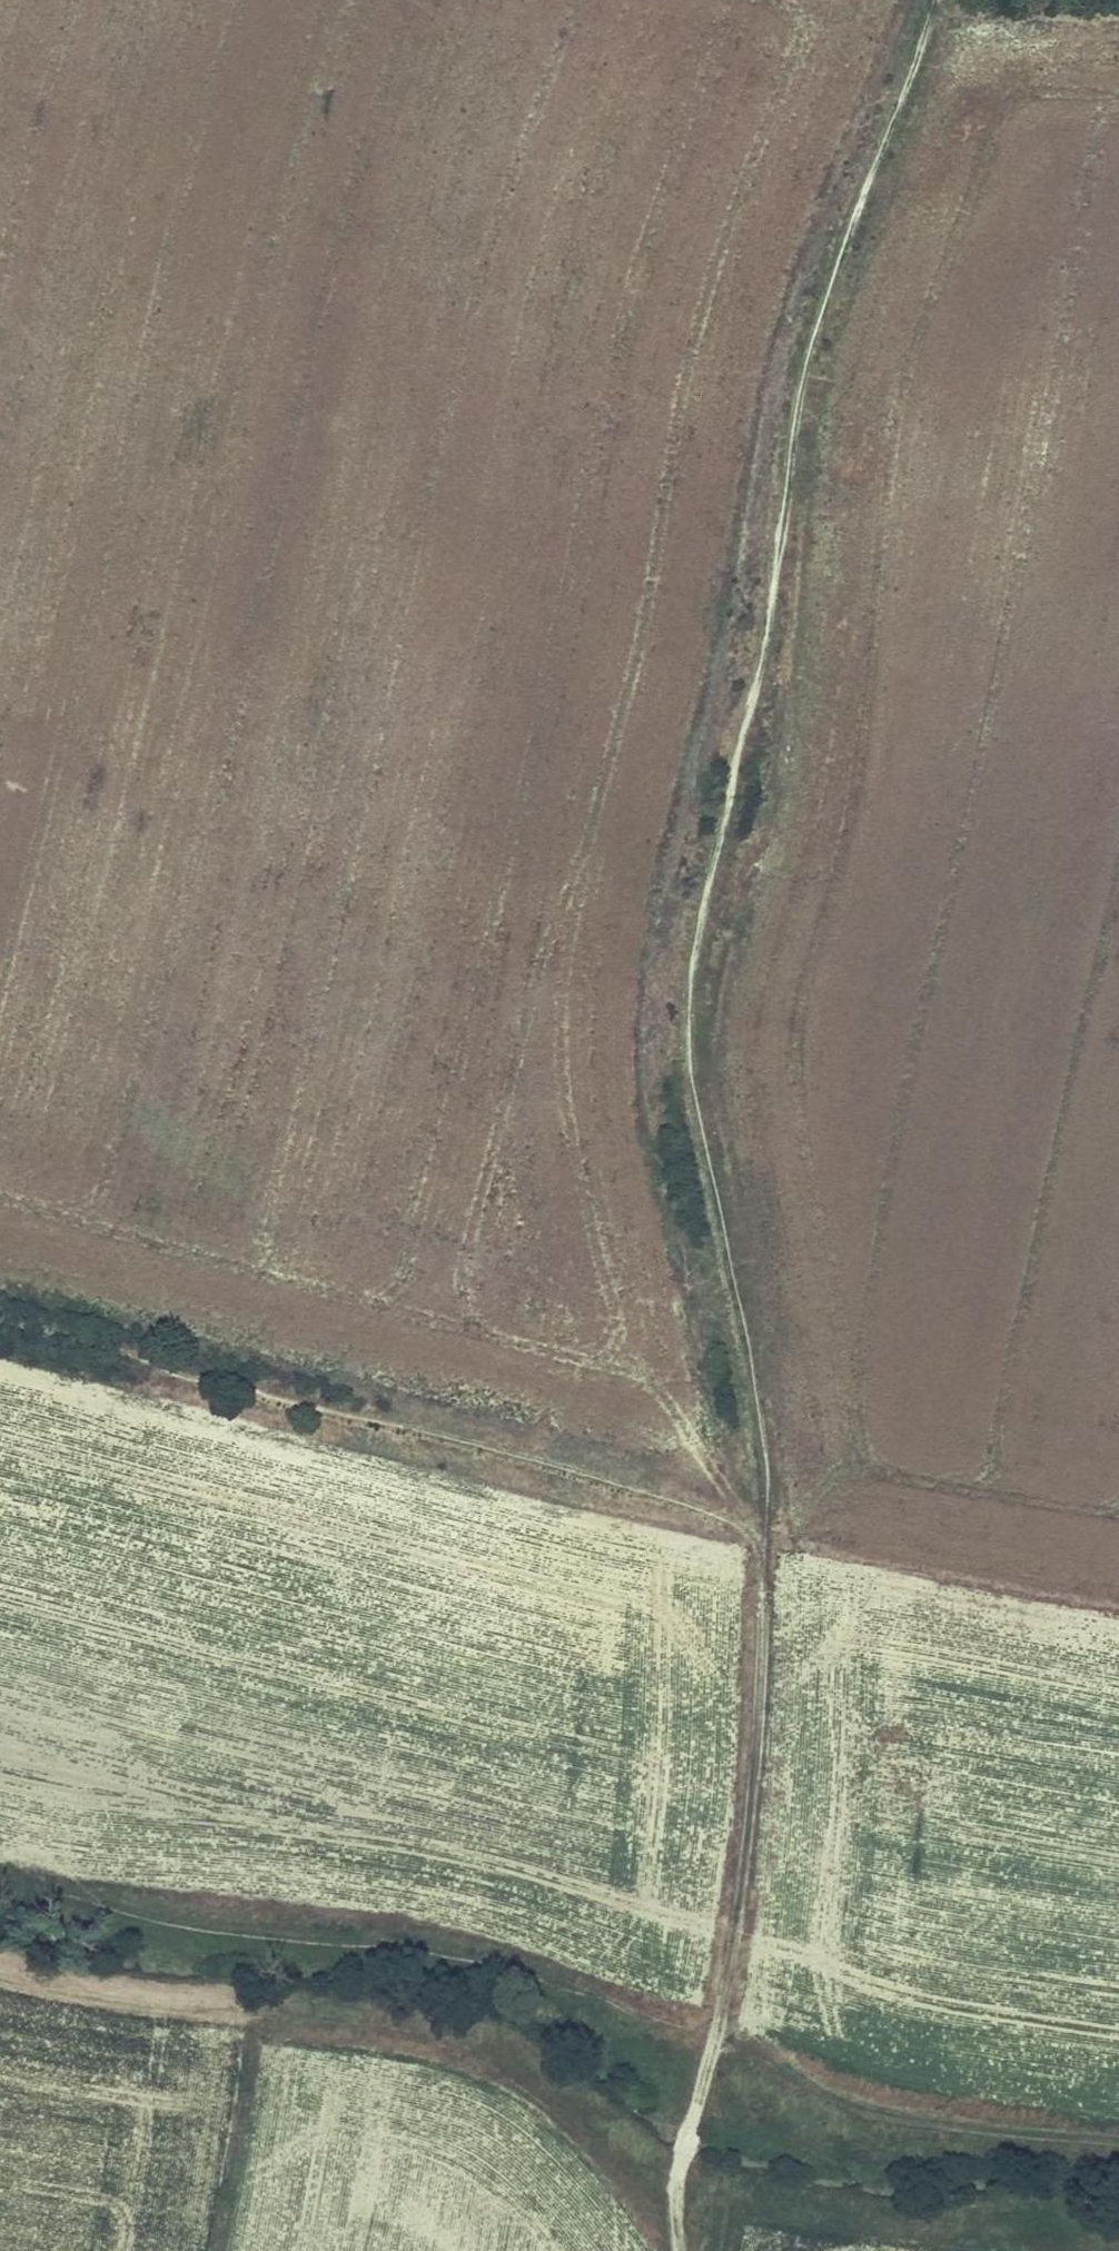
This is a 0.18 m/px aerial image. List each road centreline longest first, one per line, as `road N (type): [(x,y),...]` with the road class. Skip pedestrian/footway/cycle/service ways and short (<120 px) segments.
road 1 (track): [(682,2250),(679,2173),(745,1870),(764,1620),(754,1541)]

